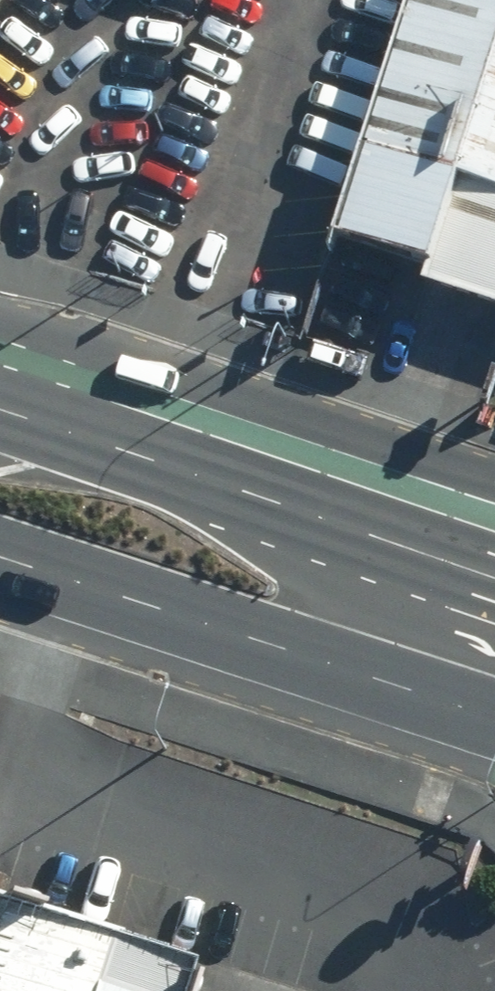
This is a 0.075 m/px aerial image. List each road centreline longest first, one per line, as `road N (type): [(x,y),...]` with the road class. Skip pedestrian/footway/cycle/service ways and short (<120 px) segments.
road 1 (primary): [(494,708),(0,548)]
road 2 (primary): [(10,394),(494,567)]
road 3 (primary): [(10,394),(246,451),(494,494)]

